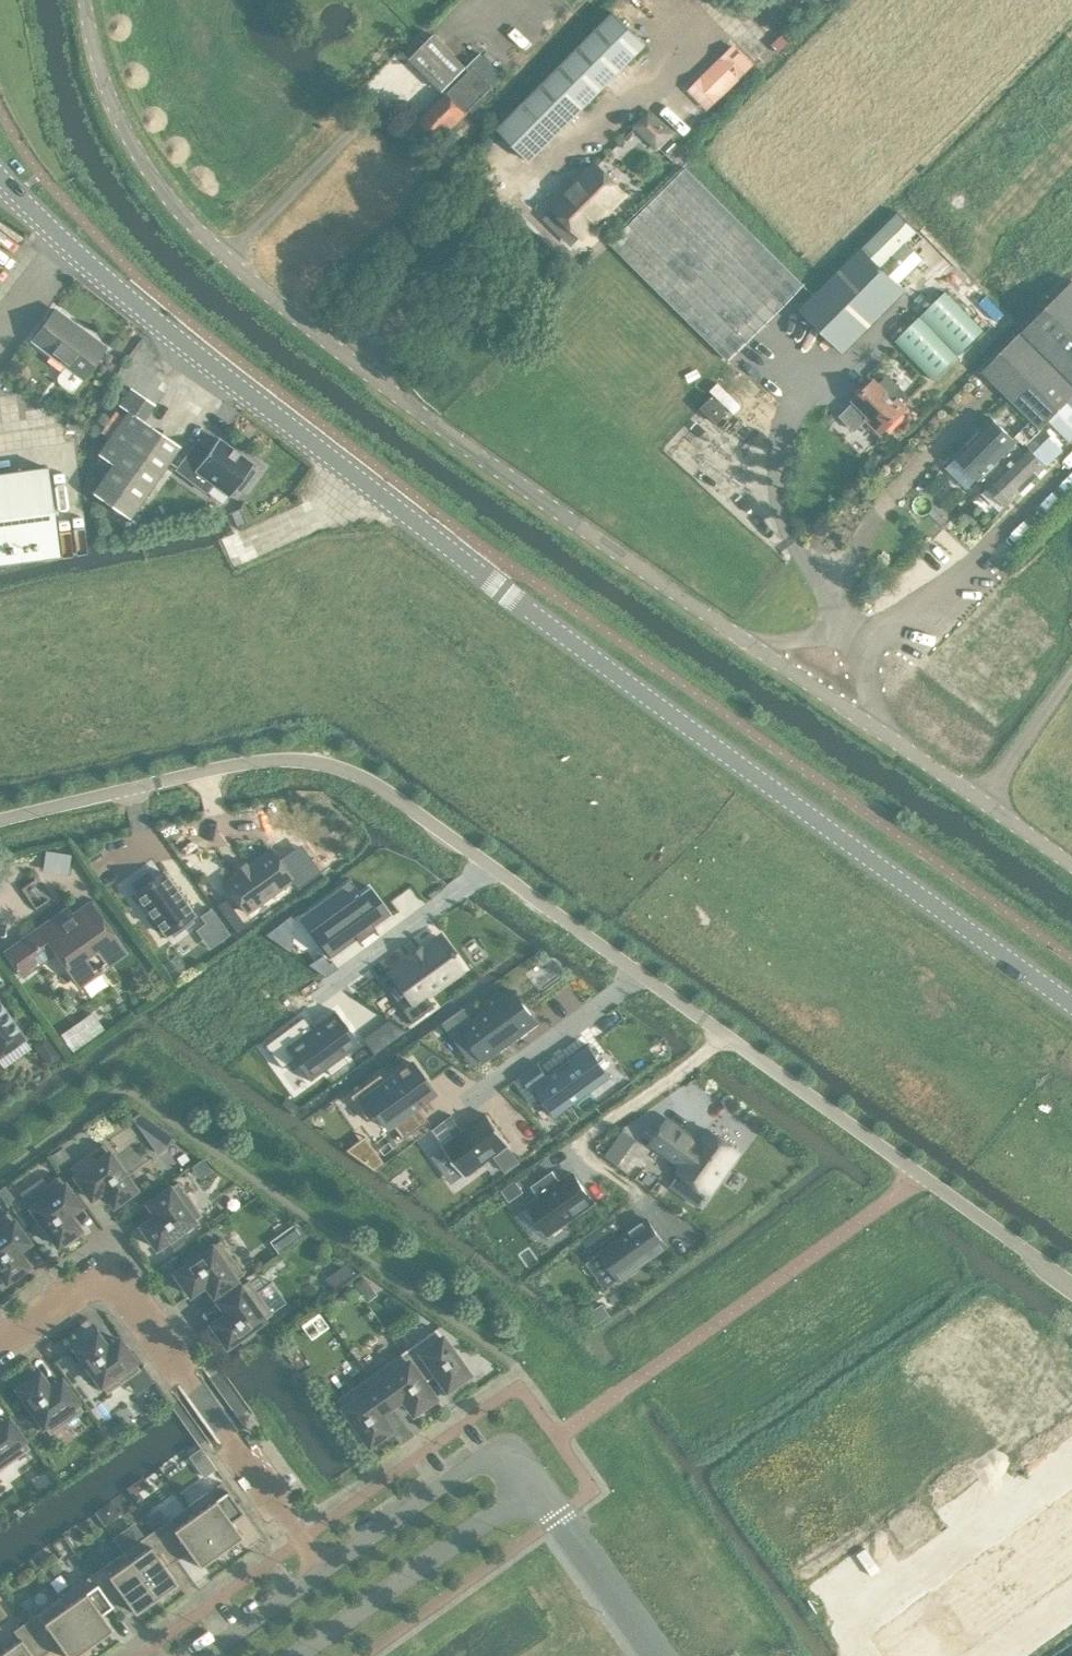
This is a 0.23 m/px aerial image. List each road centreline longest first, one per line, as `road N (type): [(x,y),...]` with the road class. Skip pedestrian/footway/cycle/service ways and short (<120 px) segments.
road 1 (tertiary): [(1071,1004),(355,477),(127,297),(0,177)]
road 2 (unclassified): [(1071,864),(490,463),(258,286),(191,221),(128,136),(104,82),(86,0)]
road 3 (unclassified): [(1071,1282),(349,772),(303,760),(255,761),(0,819)]
road 4 (residential): [(0,1348),(80,1291),(126,1288),(326,1569)]
road 5 (unclassified): [(298,1655),(535,1484)]
road 6 (unclassified): [(535,1484),(512,1464),(479,1462),(326,1569)]
road 7 (unclassified): [(660,1655),(535,1484)]
road 8 (unclassified): [(326,1569),(204,1655)]

